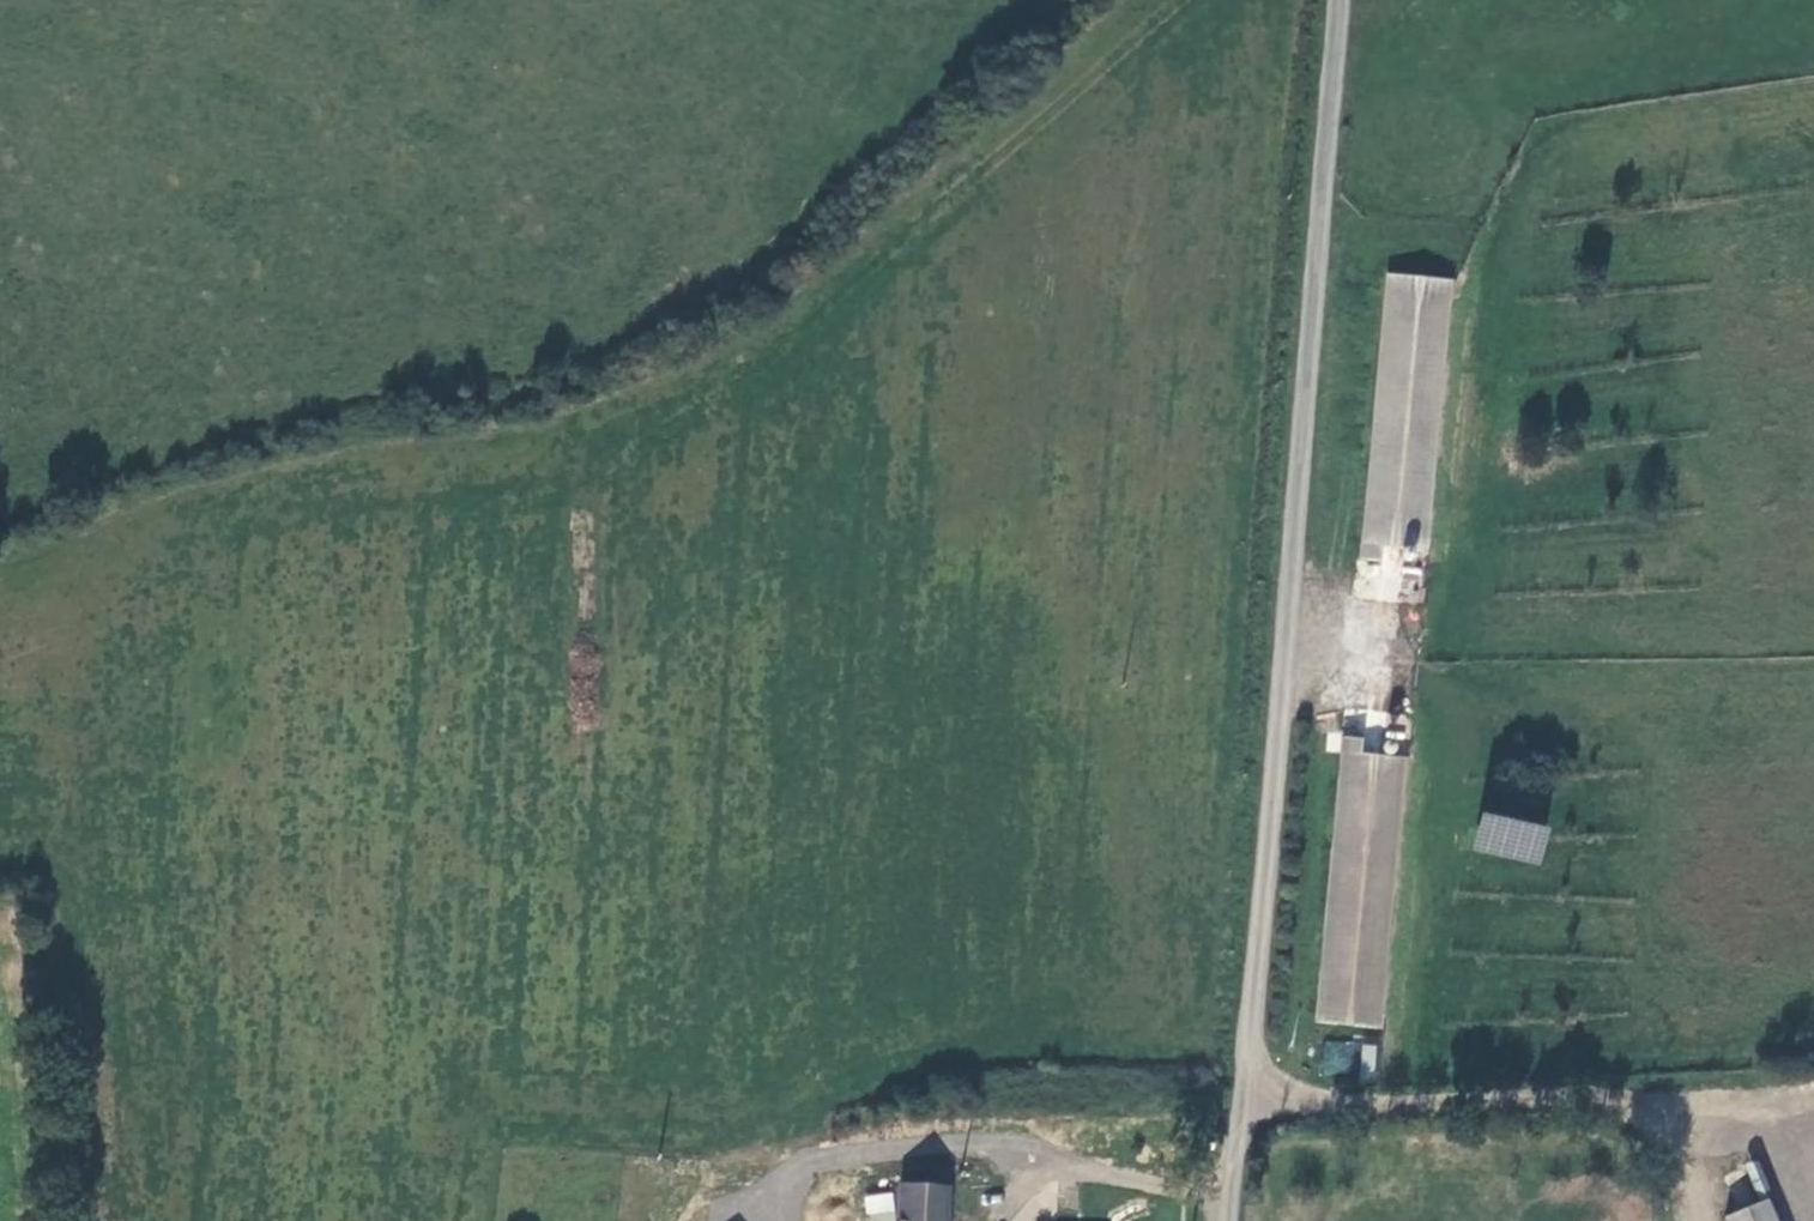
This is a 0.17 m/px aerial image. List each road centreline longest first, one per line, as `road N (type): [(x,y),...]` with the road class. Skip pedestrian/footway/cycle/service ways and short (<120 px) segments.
road 1 (unclassified): [(1326,0),(1226,1220)]

